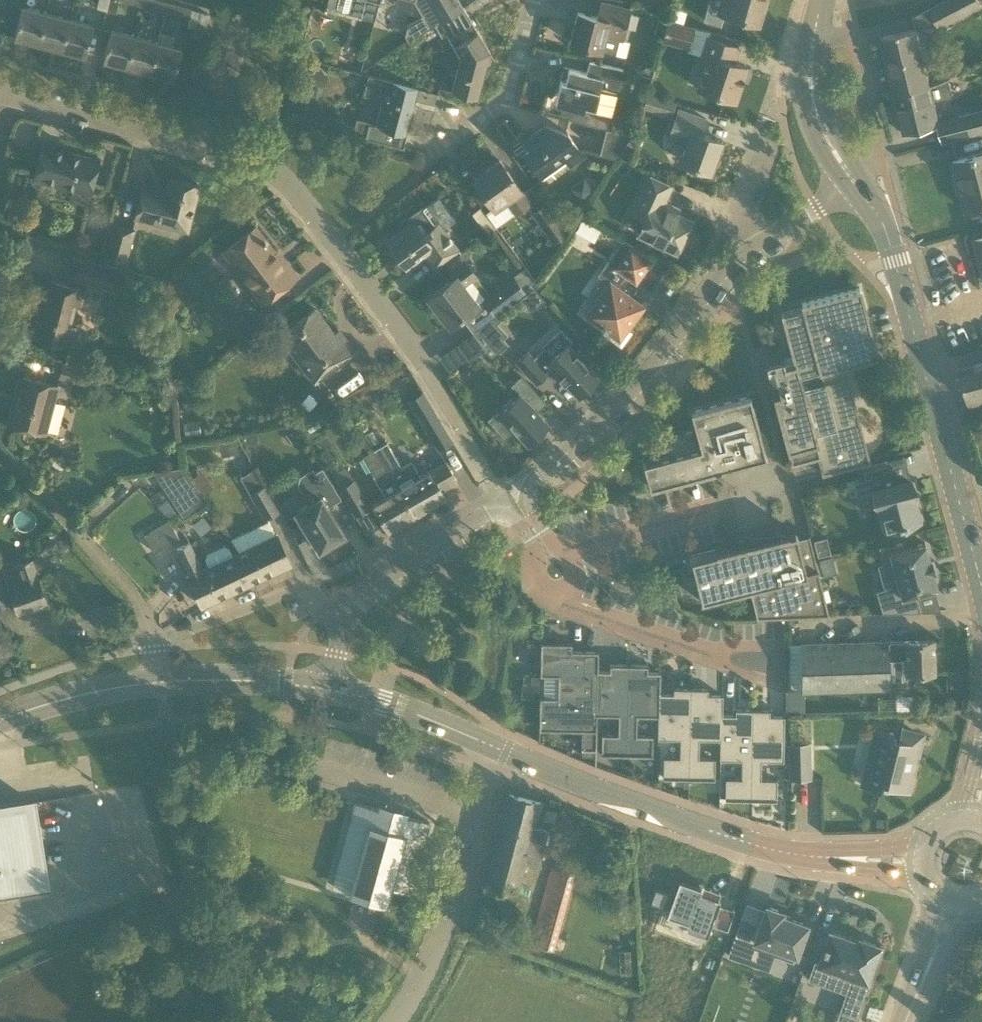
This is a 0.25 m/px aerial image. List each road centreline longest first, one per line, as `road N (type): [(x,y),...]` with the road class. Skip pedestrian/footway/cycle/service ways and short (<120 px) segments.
road 1 (tertiary): [(981,592),(892,252),(858,186)]
road 2 (secondary): [(841,858),(753,844),(496,747)]
road 3 (residential): [(755,243),(728,262),(621,402),(513,498)]
road 4 (secondary): [(0,719),(159,682),(324,689)]
road 5 (residential): [(420,367),(292,188),(203,146)]
road 6 (unclassified): [(391,1021),(440,935),(496,747)]
road 7 (residential): [(513,498),(387,578),(345,624),(324,689)]
road 8 (tertiary): [(858,186),(815,111),(811,54),(822,0)]
road 9 (residential): [(203,146),(10,101)]
road 10 (secondary): [(496,747),(405,710),(324,689)]
road 11 (residential): [(447,117),(479,121),(509,107),(533,0)]
road 12 (residential): [(203,146),(241,0)]

